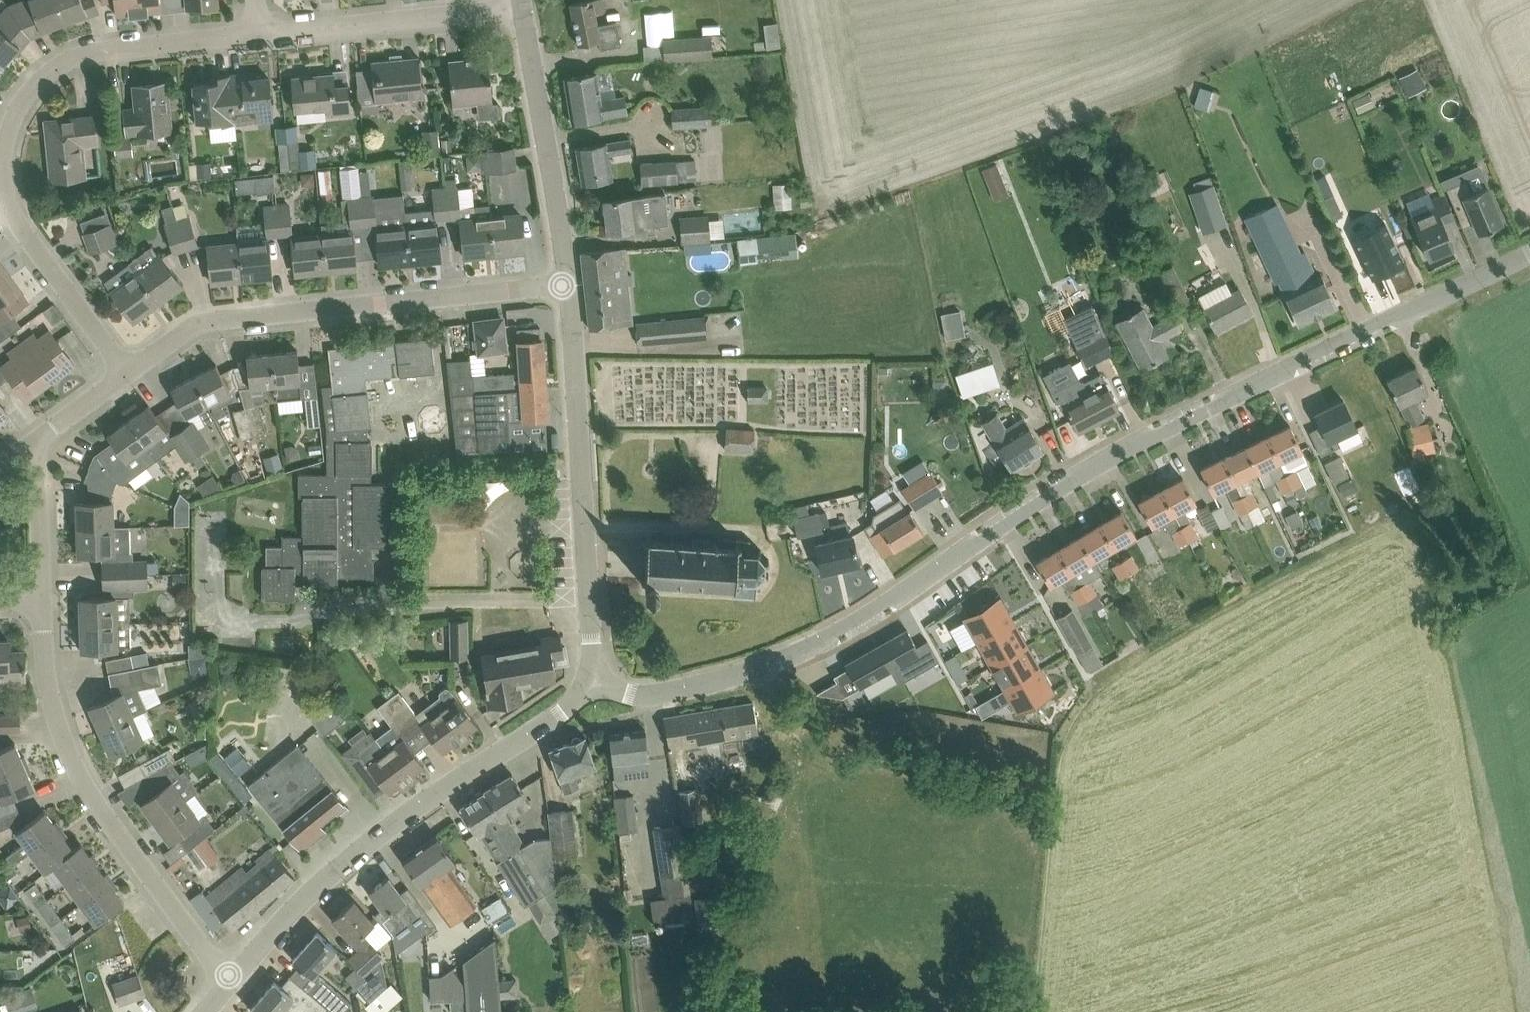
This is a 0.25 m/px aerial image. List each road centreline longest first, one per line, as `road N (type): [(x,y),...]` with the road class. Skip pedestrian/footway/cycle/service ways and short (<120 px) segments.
road 1 (tertiary): [(594,686),(663,694),(842,630),(1069,483),(1529,254)]
road 2 (residential): [(125,373),(19,219),(5,186),(13,117),(48,72),(93,51),(260,33)]
road 3 (unknown): [(588,590),(361,600),(325,308)]
road 4 (unclassified): [(230,980),(375,835),(594,686)]
road 5 (residential): [(125,373),(219,317),(571,285)]
road 6 (residential): [(230,980),(100,807),(69,749),(54,709),(44,598)]
road 7 (tertiary): [(594,686),(571,285)]
road 8 (tertiary): [(571,285),(523,5)]
road 9 (residential): [(260,33),(523,5)]
road 10 (unknown): [(351,524),(269,553),(286,622),(361,600)]
road 11 (residential): [(44,598),(35,441)]

